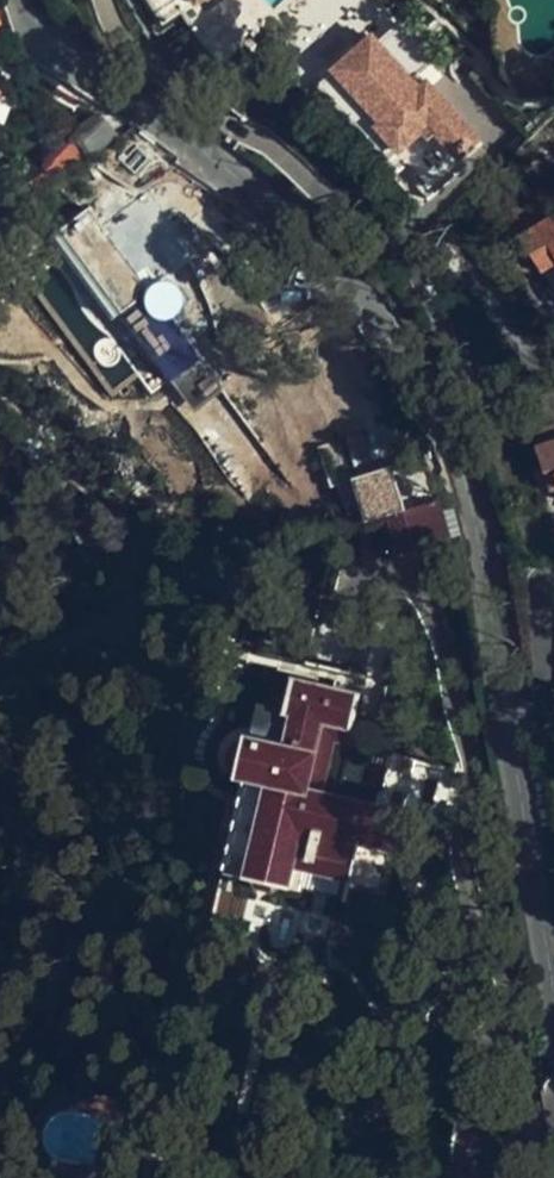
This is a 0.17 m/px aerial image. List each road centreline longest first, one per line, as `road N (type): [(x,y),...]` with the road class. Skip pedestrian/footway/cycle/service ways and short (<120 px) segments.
road 1 (tertiary): [(27,0),(38,29),(73,67),(219,173),(346,282),(450,430),(516,723),(553,957)]

